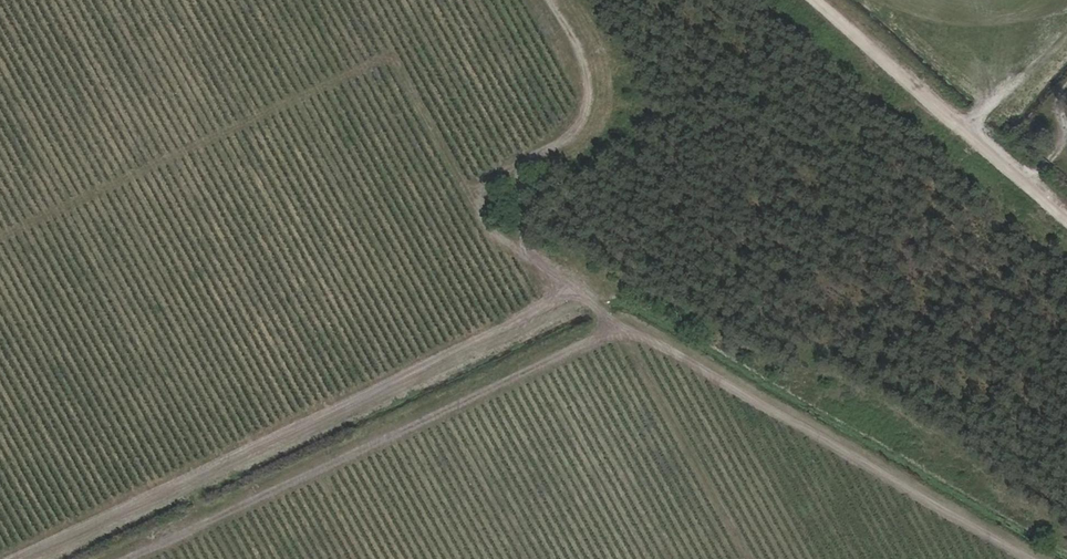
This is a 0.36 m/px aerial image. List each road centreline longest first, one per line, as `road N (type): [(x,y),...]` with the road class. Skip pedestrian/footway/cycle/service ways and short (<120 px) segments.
road 1 (track): [(1039,558),(620,320),(580,285),(494,235),(480,208),(485,191),(572,134),(588,110),(587,70),(550,0)]
road 2 (track): [(12,558),(586,290)]
road 3 (track): [(114,558),(620,320)]
road 4 (track): [(1066,206),(830,0)]
road 5 (track): [(975,125),(1066,33)]

